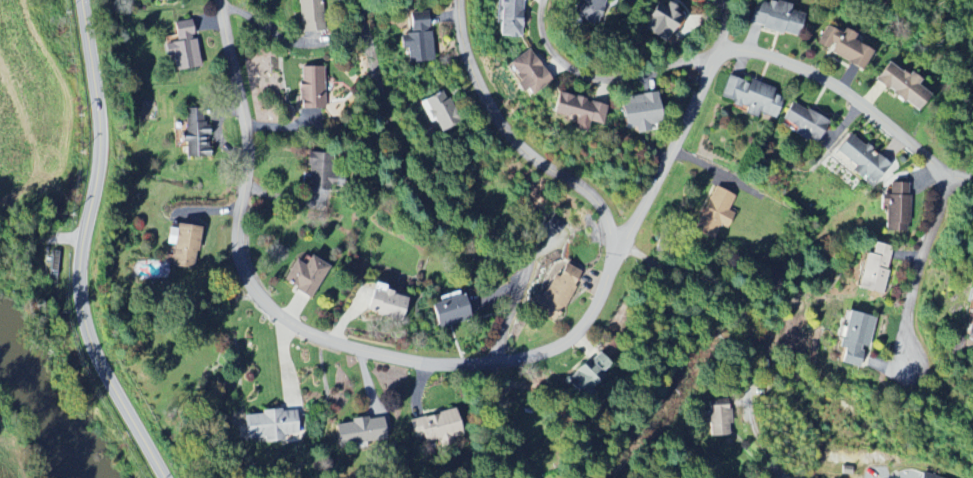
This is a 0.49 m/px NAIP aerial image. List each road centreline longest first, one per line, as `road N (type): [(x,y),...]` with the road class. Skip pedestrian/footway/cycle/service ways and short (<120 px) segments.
road 1 (residential): [(972,180),(949,180),(881,118),(799,68),(722,46),(598,305),(566,344),(461,367),(348,348),(281,315),(243,272),(238,243),(249,142),(220,0)]
road 2 (tertiary): [(166,477),(103,367),(81,297),(103,129),(84,0)]
road 3 (residential): [(358,0),(422,207),(442,226),(514,238),(528,250),(494,365)]
road 4 (residential): [(784,477),(753,430),(740,302),(716,281),(658,267),(622,243)]
road 5 (residential): [(617,252),(594,196),(523,150),(492,110),(465,45),(459,0)]
road 6 (residential): [(710,65),(682,63),(622,78),(572,73),(540,37),(539,0)]
road 7 (residential): [(949,180),(912,308),(907,384)]

